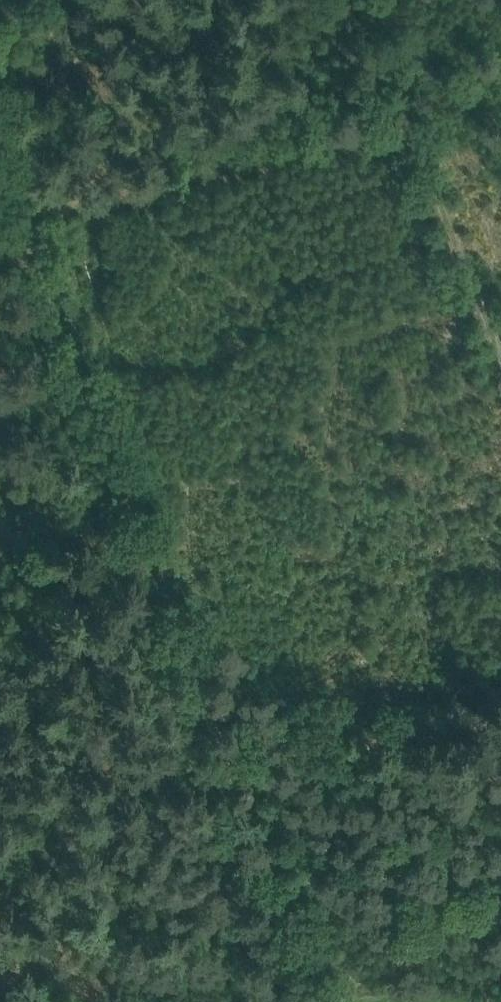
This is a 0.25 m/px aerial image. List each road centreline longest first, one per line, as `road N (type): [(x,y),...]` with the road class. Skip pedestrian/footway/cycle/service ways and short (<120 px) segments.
road 1 (track): [(316,1001),(0,196)]
road 2 (track): [(500,379),(394,113),(0,207)]
road 3 (track): [(223,765),(500,712)]

